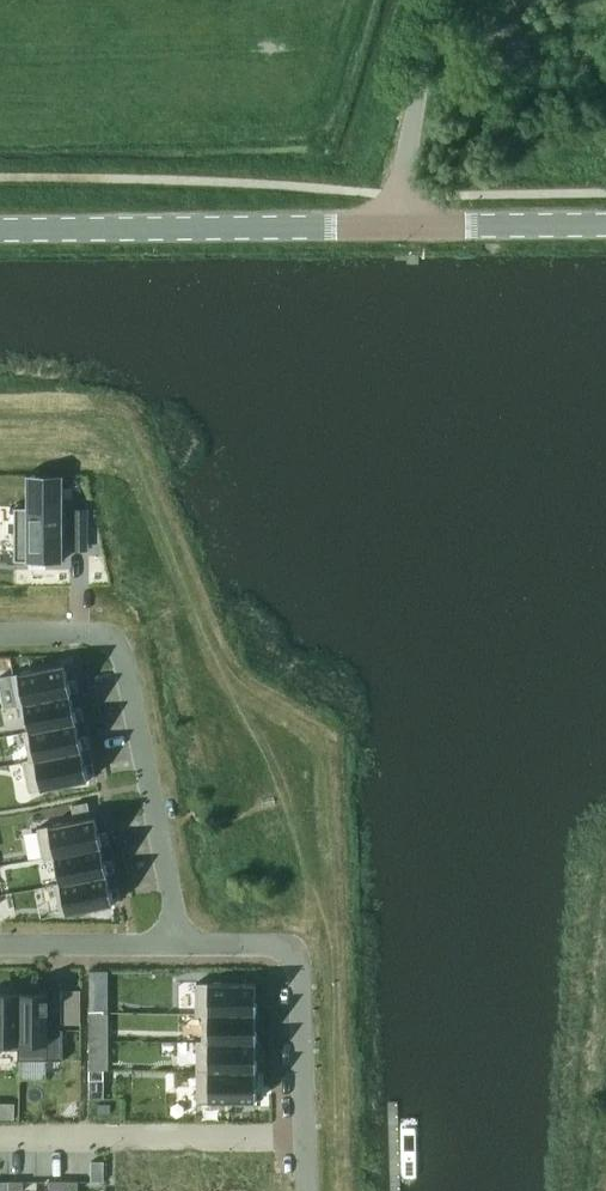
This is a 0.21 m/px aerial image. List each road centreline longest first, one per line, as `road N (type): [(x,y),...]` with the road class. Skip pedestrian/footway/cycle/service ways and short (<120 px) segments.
road 1 (residential): [(181,943),(122,653),(99,634),(0,634)]
road 2 (tertiary): [(389,230),(0,233)]
road 3 (residential): [(304,1190),(293,954),(273,944),(181,943)]
road 4 (unclassified): [(389,230),(444,0)]
road 5 (tertiary): [(605,227),(389,230)]
road 6 (residential): [(181,943),(0,944)]

